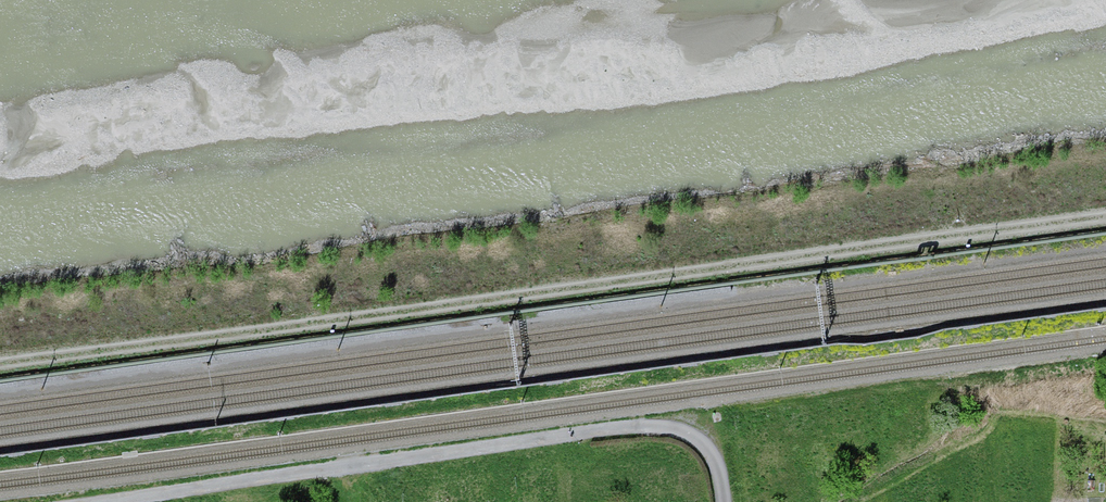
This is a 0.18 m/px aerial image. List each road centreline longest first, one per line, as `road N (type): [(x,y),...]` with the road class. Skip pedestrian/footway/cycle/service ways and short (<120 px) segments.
road 1 (track): [(0,364),(1105,217)]
road 2 (unclassified): [(728,501),(711,446),(673,432),(151,501)]

